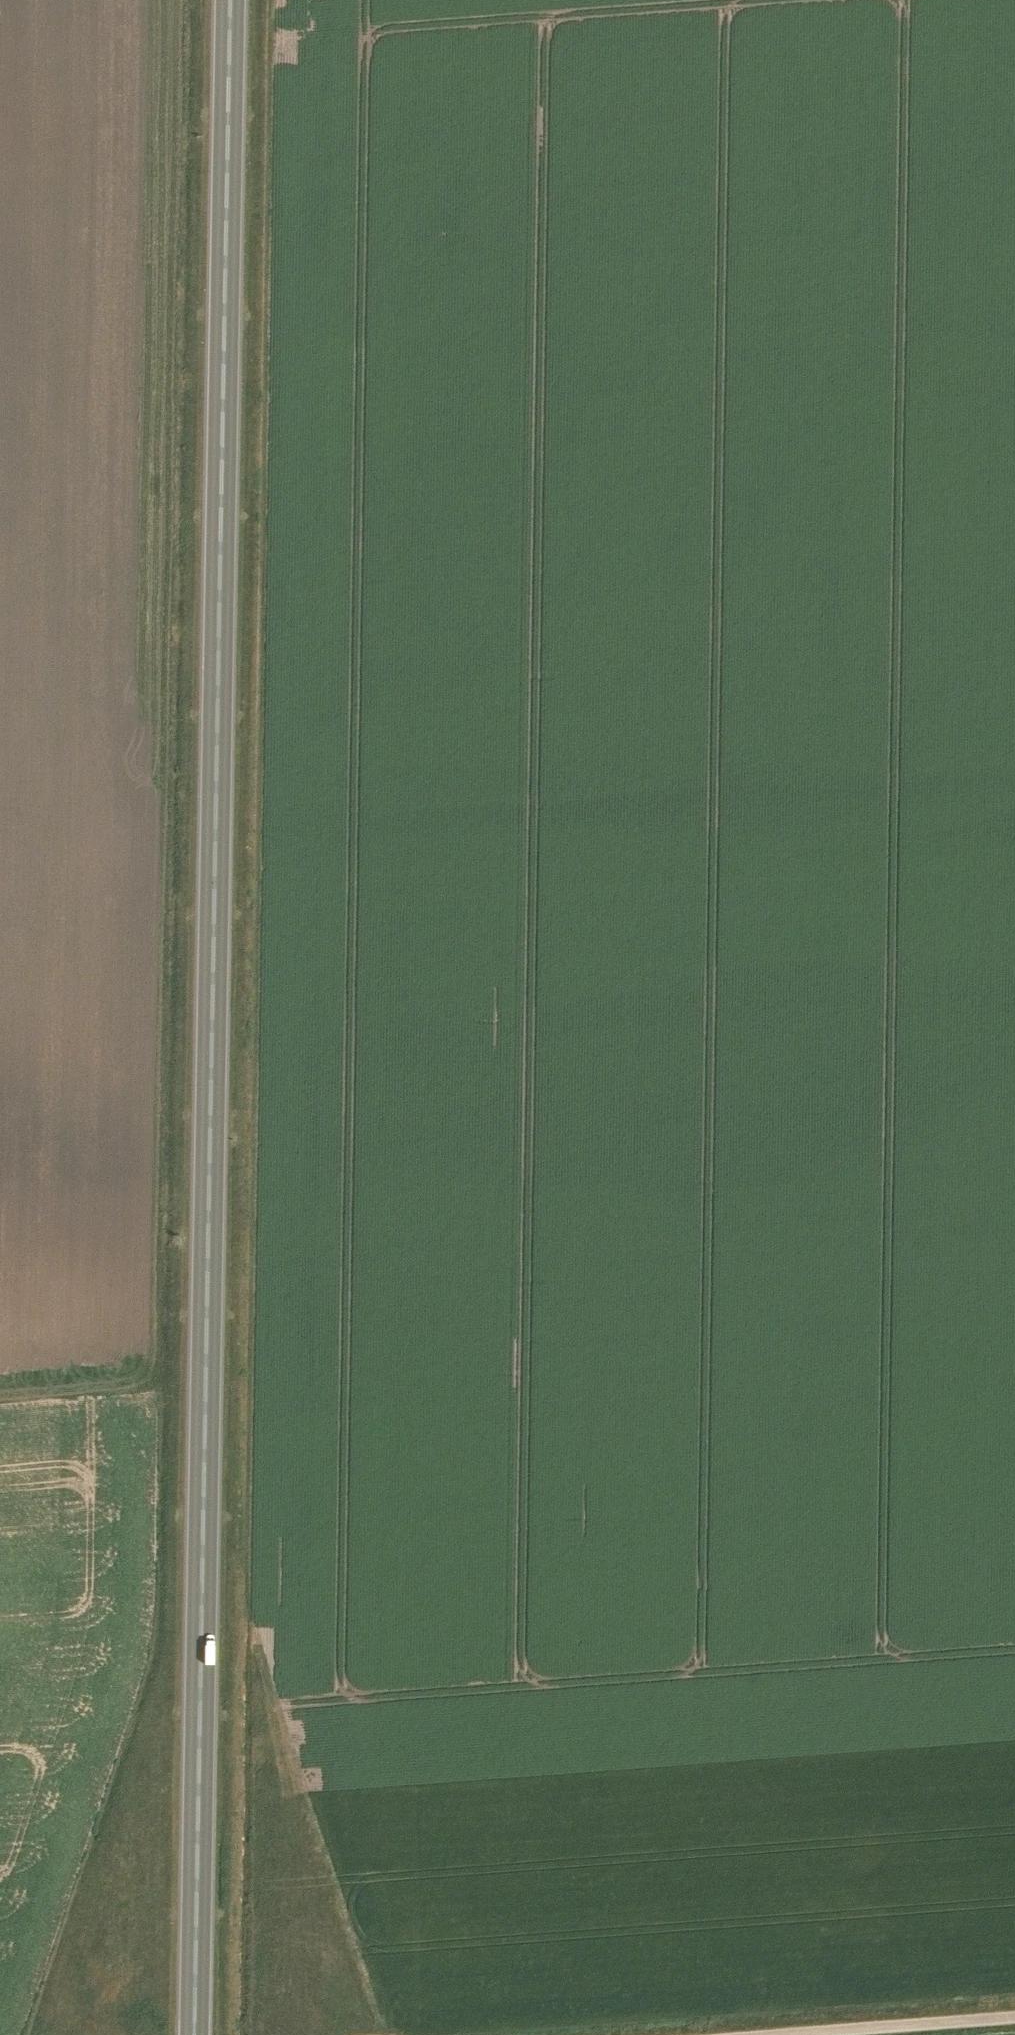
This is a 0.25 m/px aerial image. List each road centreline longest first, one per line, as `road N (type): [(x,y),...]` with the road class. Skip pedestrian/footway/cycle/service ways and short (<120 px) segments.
road 1 (trunk): [(194,2034),(232,0)]
road 2 (unclassified): [(1014,2015),(758,2034)]

